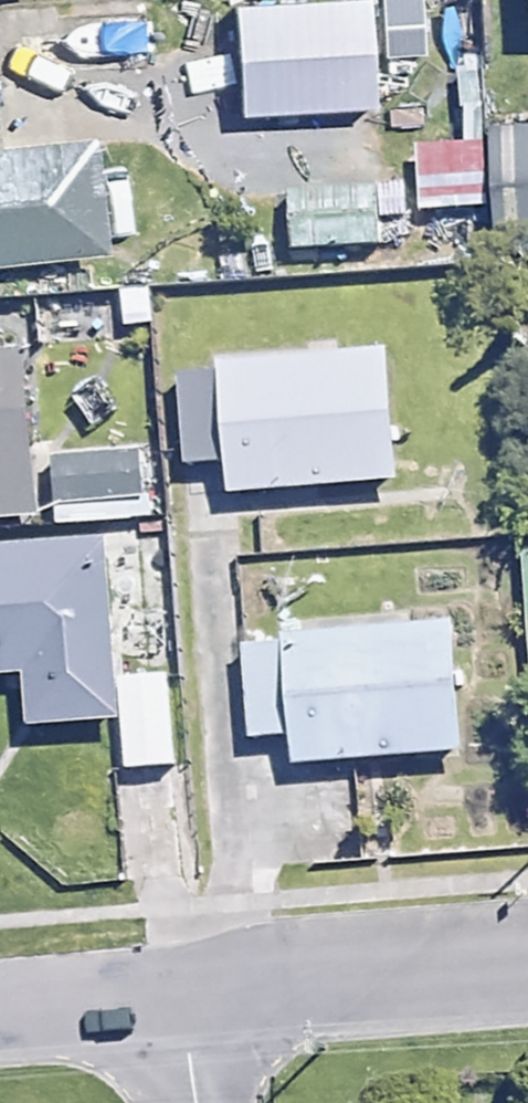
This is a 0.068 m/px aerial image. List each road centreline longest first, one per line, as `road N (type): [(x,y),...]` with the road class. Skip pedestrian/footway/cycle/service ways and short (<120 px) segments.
road 1 (residential): [(527,972),(176,1002)]
road 2 (residential): [(176,1002),(0,1015)]

